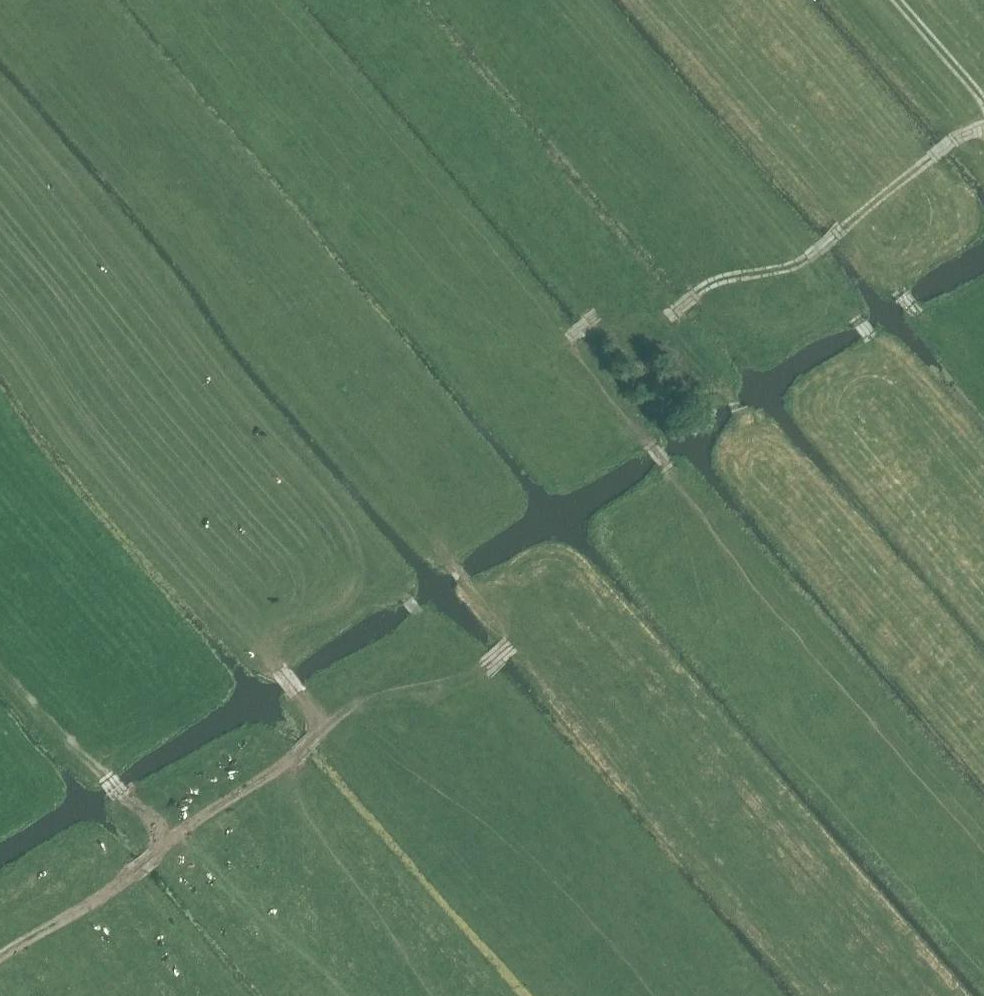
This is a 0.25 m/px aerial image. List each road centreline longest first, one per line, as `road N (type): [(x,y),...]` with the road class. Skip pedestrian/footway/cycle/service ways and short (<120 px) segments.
road 1 (track): [(0,961),(378,698),(490,669),(517,643),(522,623),(468,588),(454,561)]
road 2 (track): [(572,335),(614,309),(667,315),(713,283),(800,264),(953,141),(983,129)]
road 3 (track): [(983,101),(899,0)]

